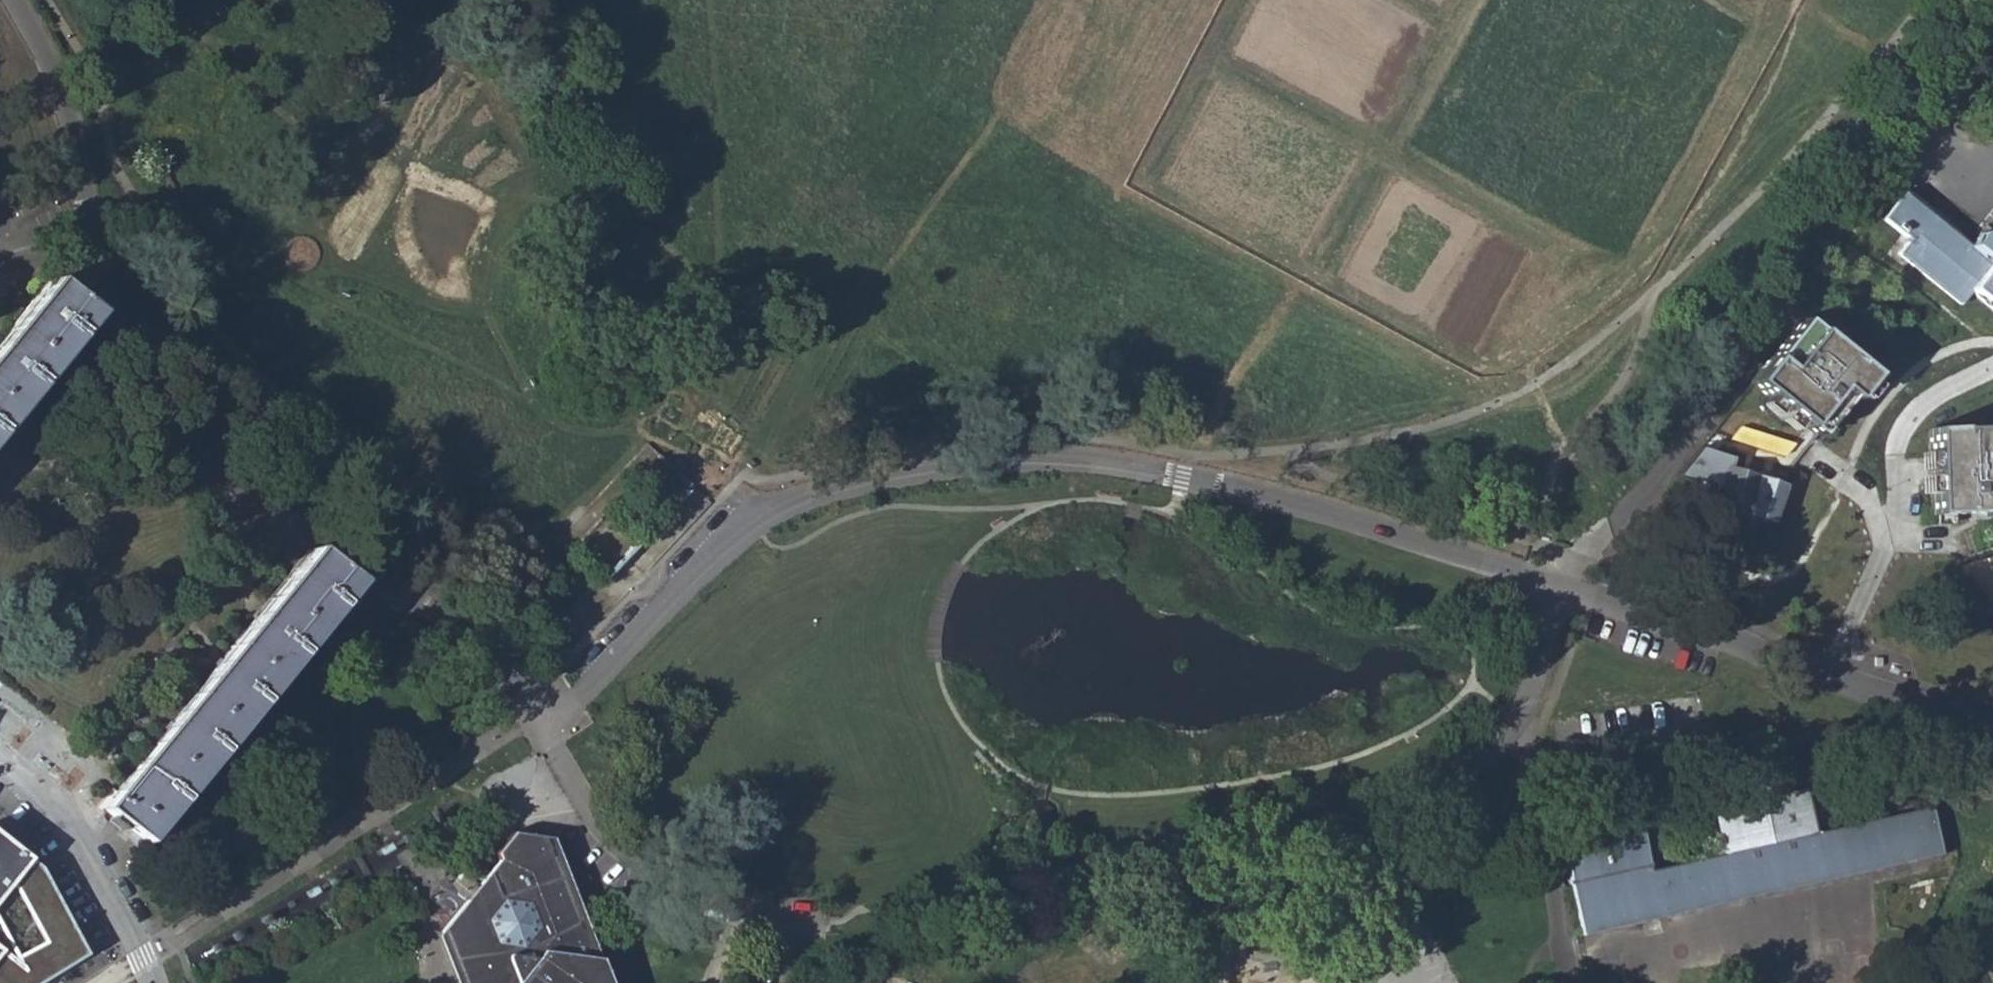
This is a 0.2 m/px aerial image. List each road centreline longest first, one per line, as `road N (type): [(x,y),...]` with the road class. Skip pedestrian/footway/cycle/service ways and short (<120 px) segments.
road 1 (residential): [(1992,722),(1828,677),(1334,513),(1057,459),(889,478),(762,514),(537,723),(472,635),(200,459),(157,408),(103,284),(67,113),(12,0)]
road 2 (residential): [(152,982),(61,817),(0,759)]

